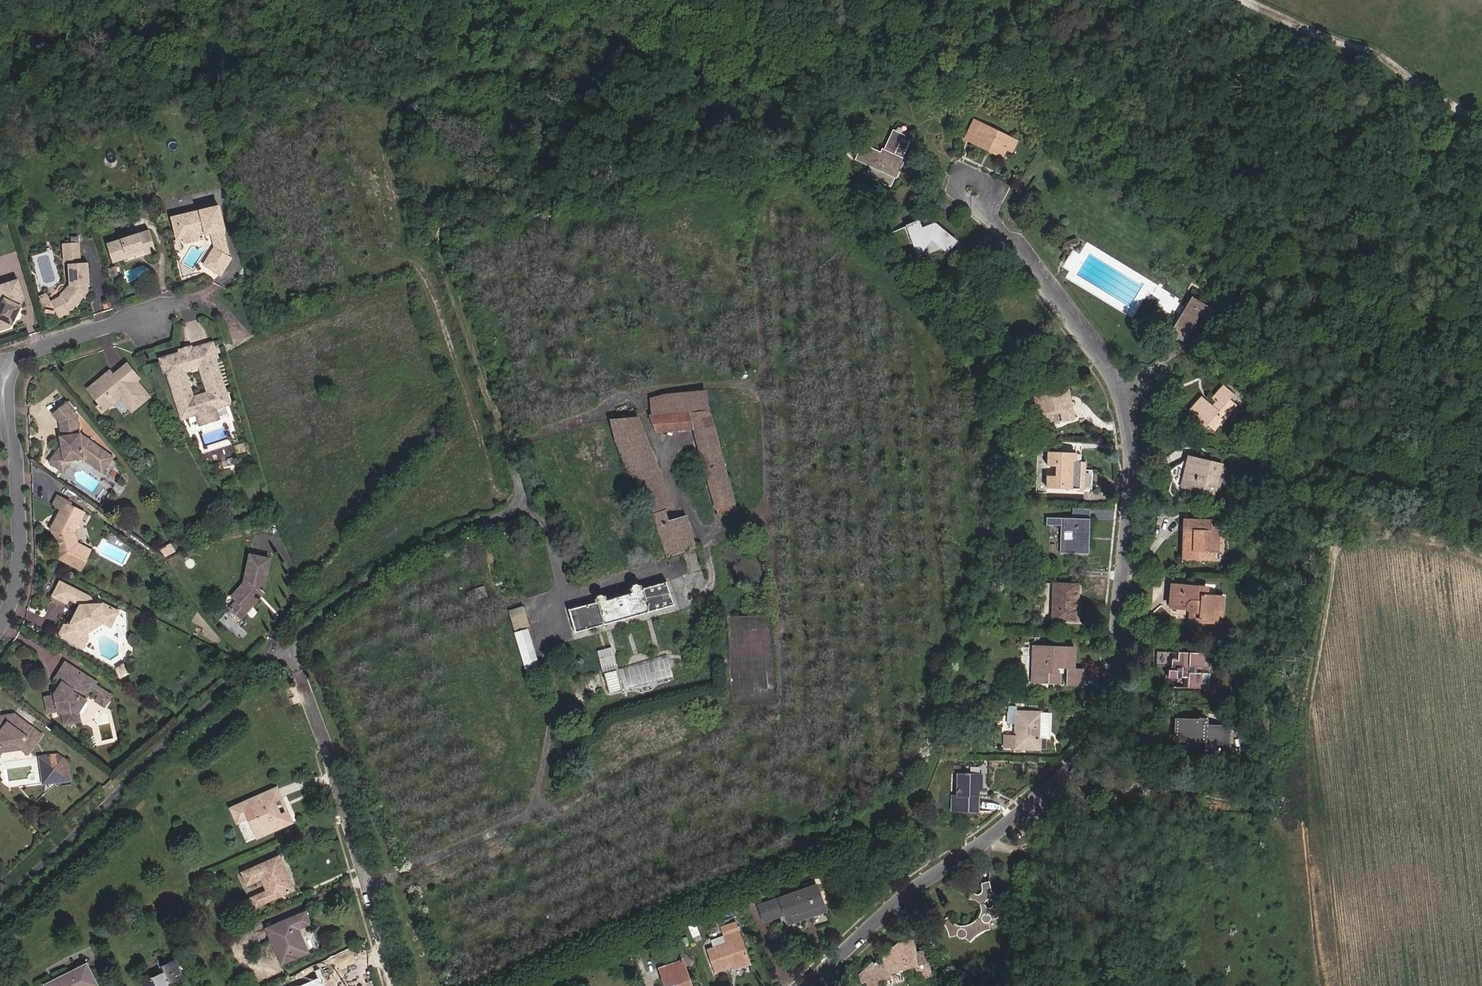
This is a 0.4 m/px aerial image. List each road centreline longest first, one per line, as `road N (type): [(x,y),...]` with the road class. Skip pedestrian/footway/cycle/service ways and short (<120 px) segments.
road 1 (residential): [(806,985),(1098,741),(1111,689),(1127,386),(1003,220),(1030,174)]
road 2 (residential): [(265,665),(399,562),(508,510),(529,510),(569,589),(666,569)]
road 3 (residential): [(149,319),(40,348),(9,367),(5,405),(24,569),(0,630)]
road 4 (residential): [(265,665),(182,726),(0,908)]
road 5 (residential): [(397,985),(290,712)]

